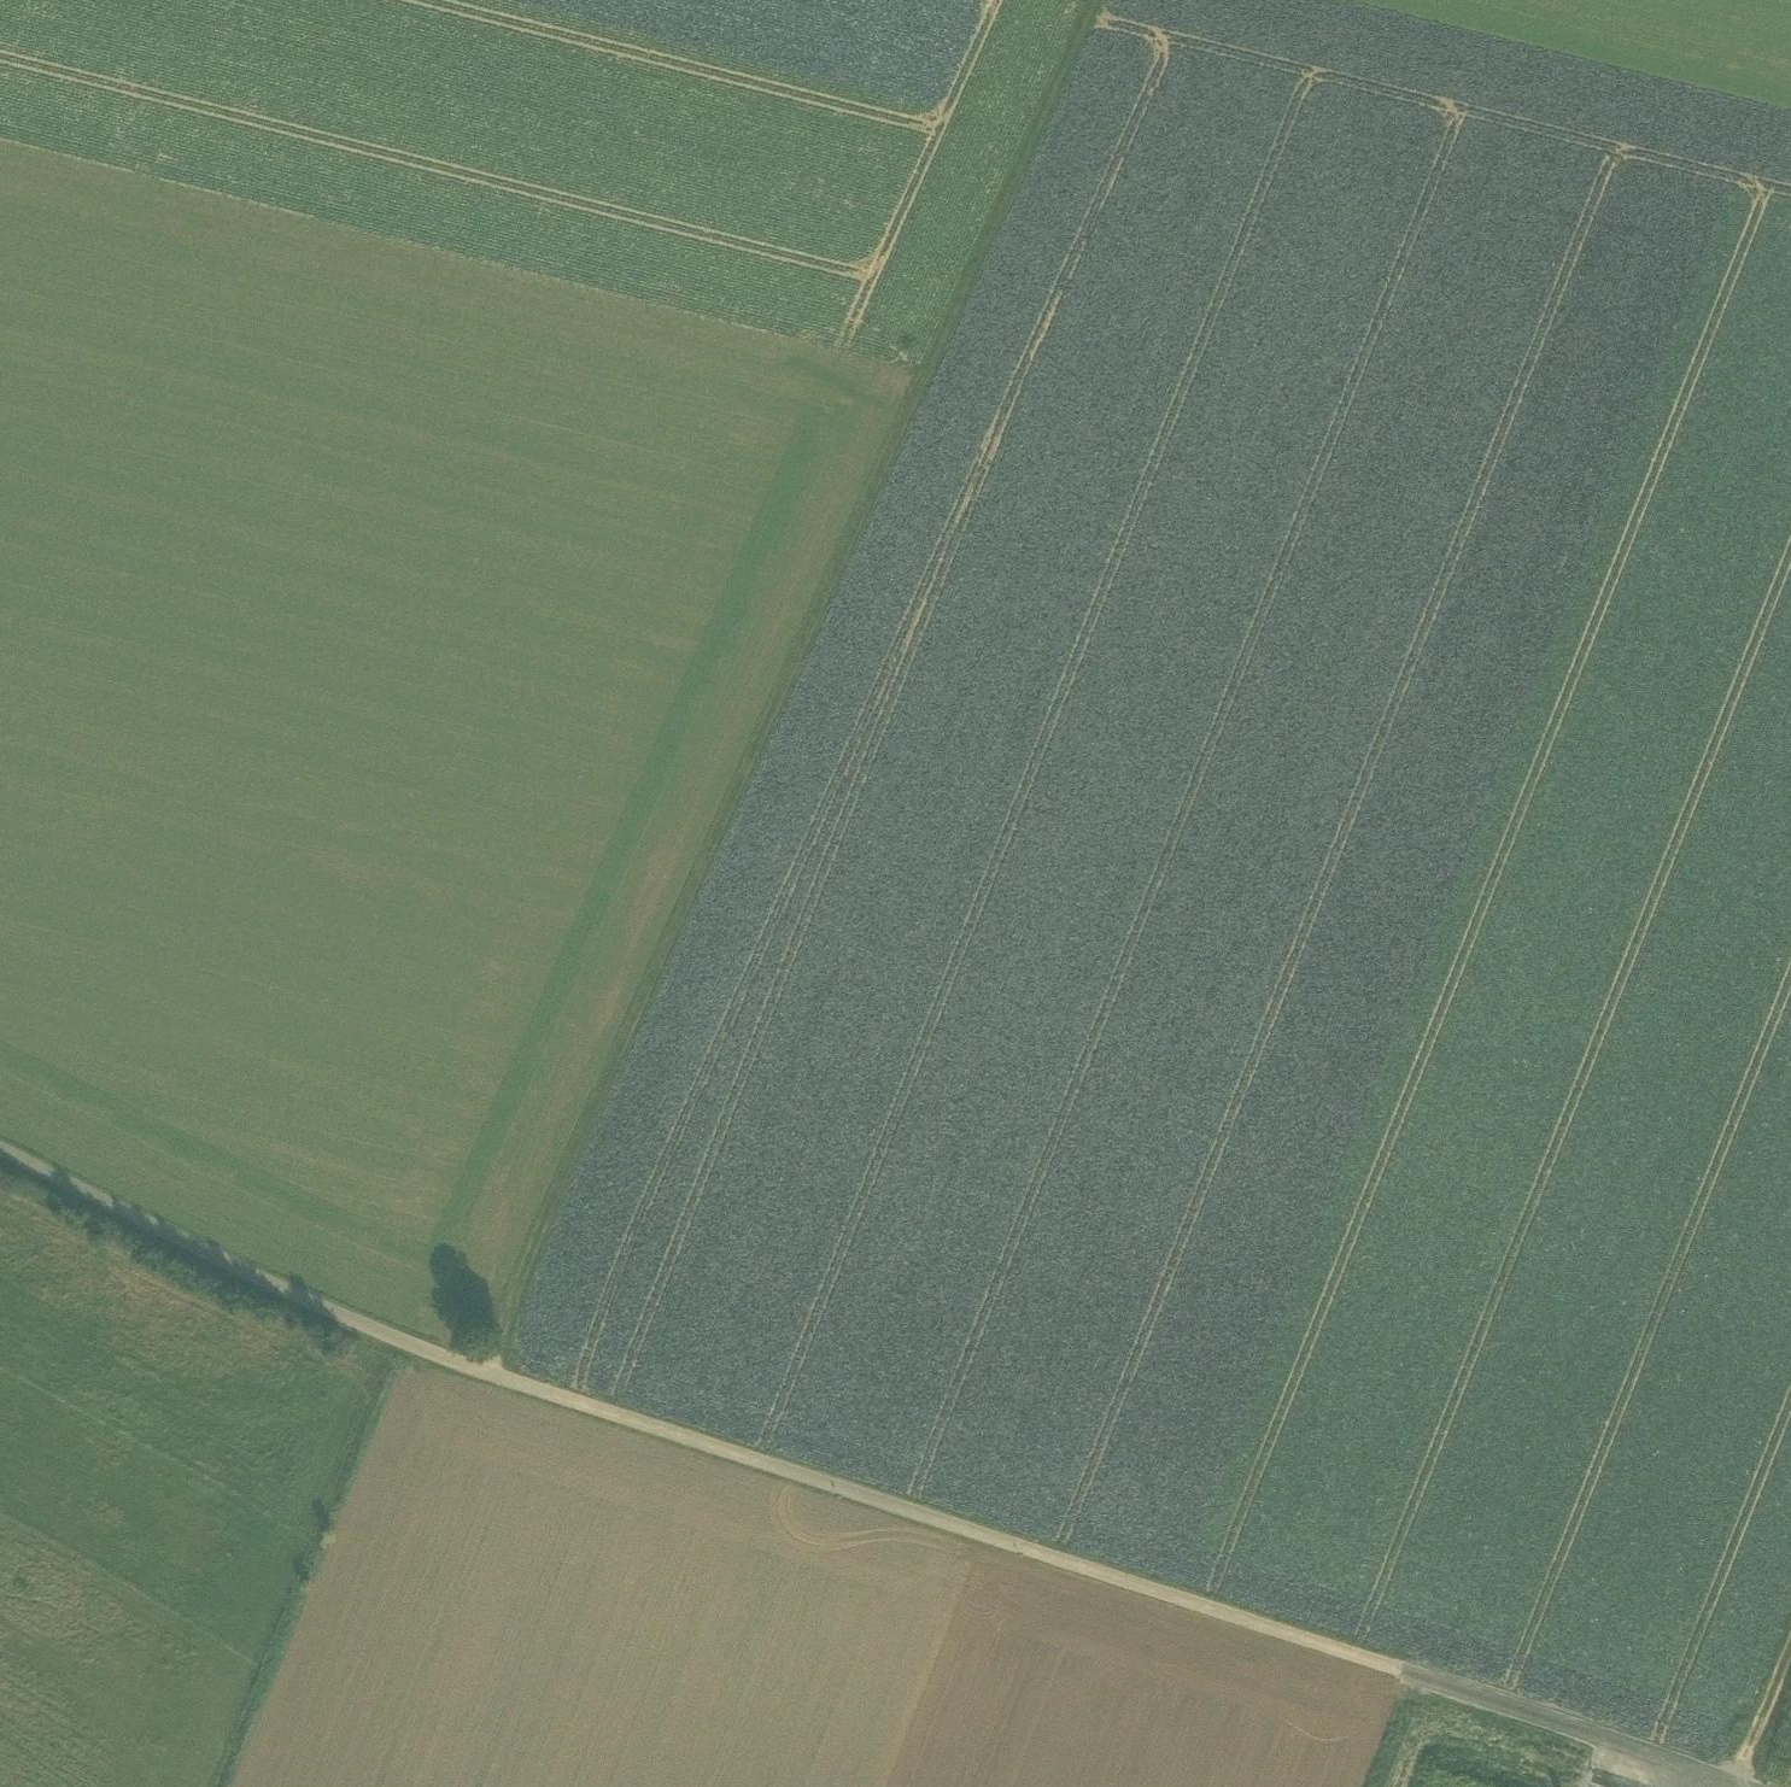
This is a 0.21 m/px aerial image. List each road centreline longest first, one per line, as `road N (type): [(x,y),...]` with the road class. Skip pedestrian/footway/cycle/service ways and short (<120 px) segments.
road 1 (track): [(1756,1786),(479,1370),(348,1321),(0,1152)]

